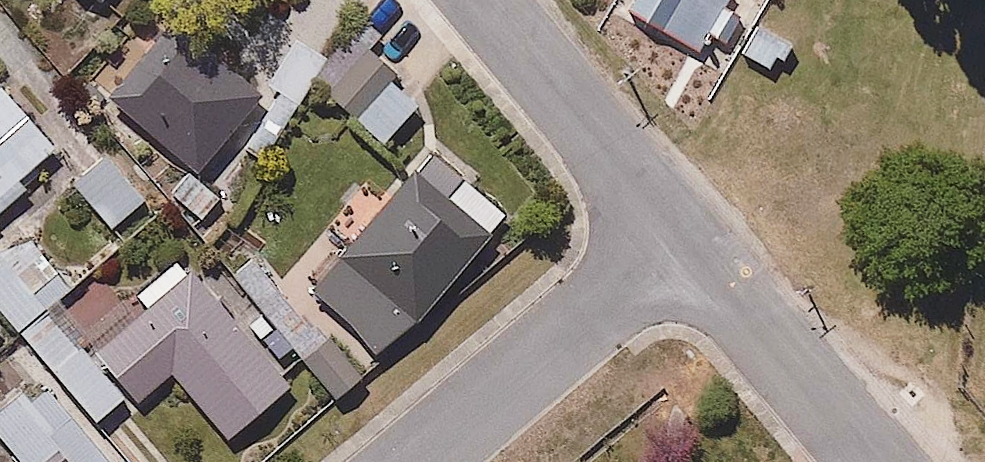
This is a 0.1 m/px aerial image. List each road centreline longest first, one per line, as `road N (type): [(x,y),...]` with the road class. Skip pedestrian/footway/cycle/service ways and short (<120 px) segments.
road 1 (residential): [(383,461),(670,211)]
road 2 (residential): [(670,211),(878,461)]
road 3 (residential): [(489,0),(670,211)]

